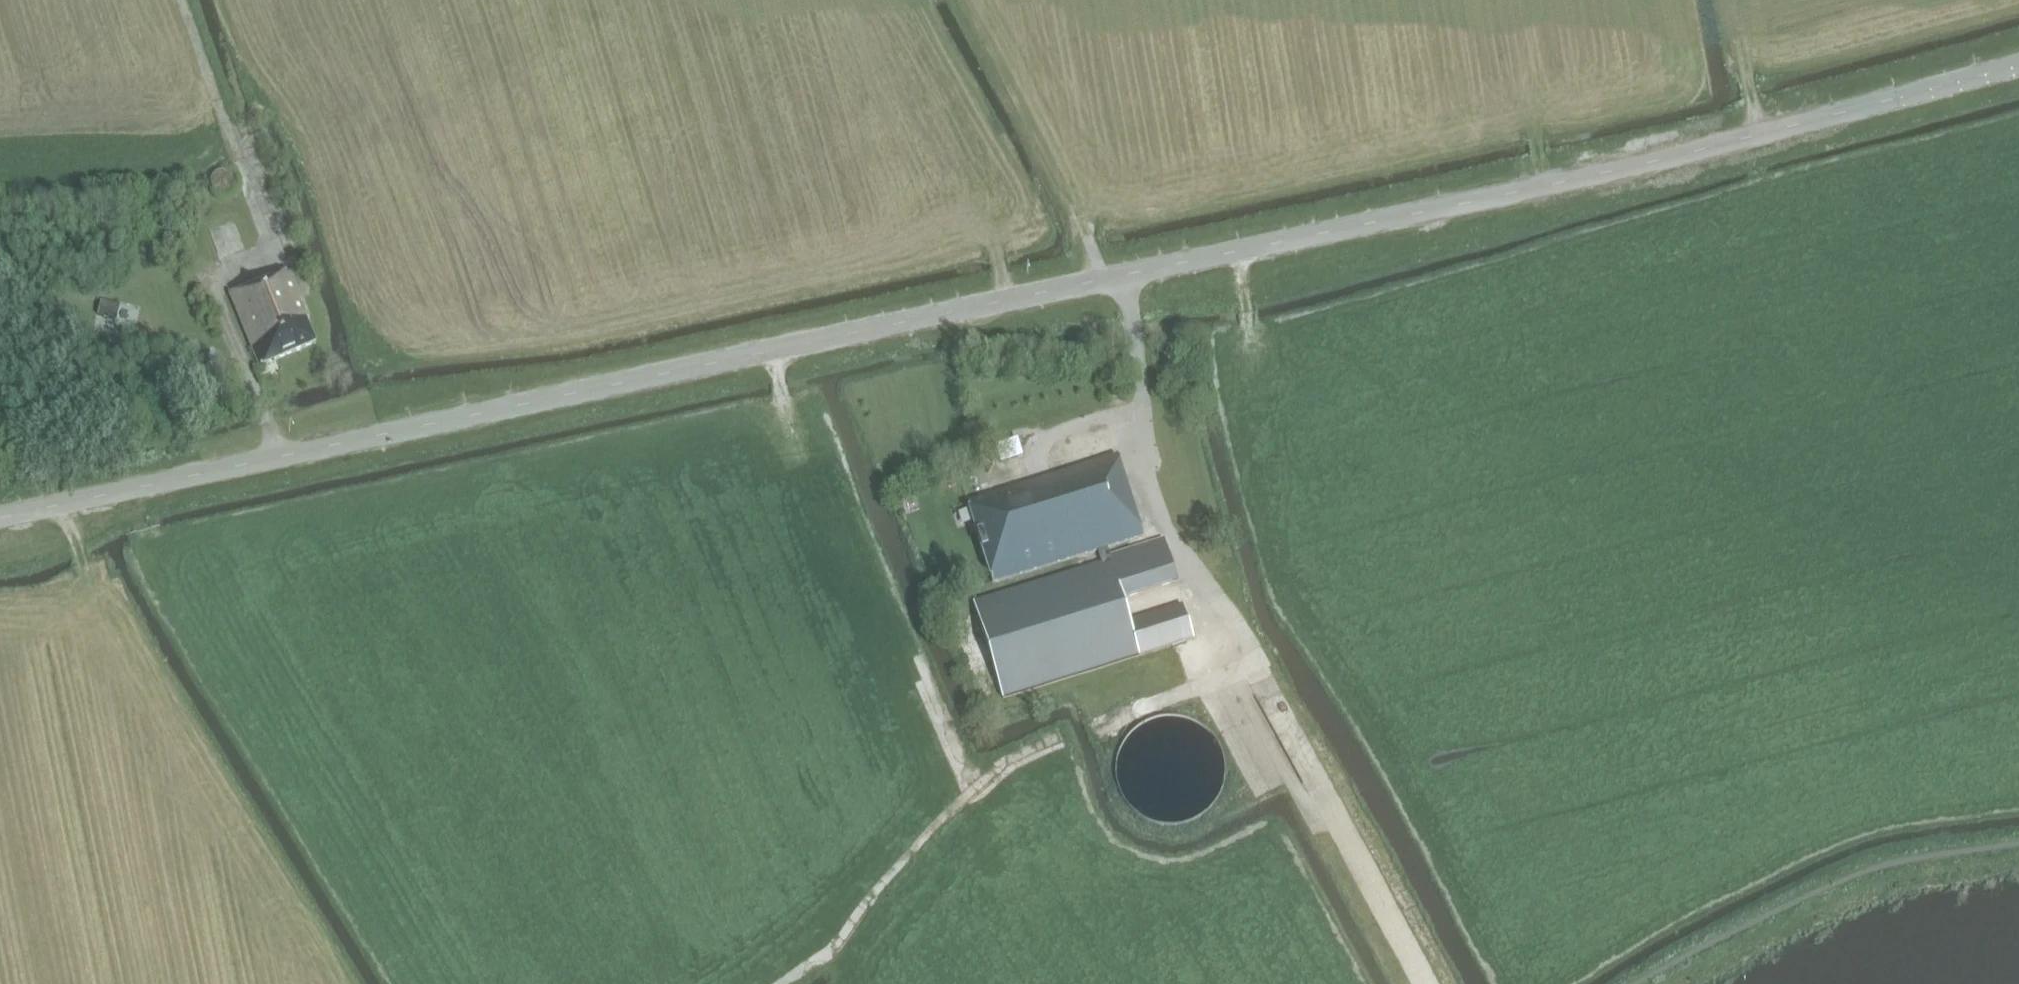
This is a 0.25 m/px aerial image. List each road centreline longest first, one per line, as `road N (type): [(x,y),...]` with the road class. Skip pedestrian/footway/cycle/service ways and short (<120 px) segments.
road 1 (secondary): [(0,516),(1485,199),(2018,64)]

